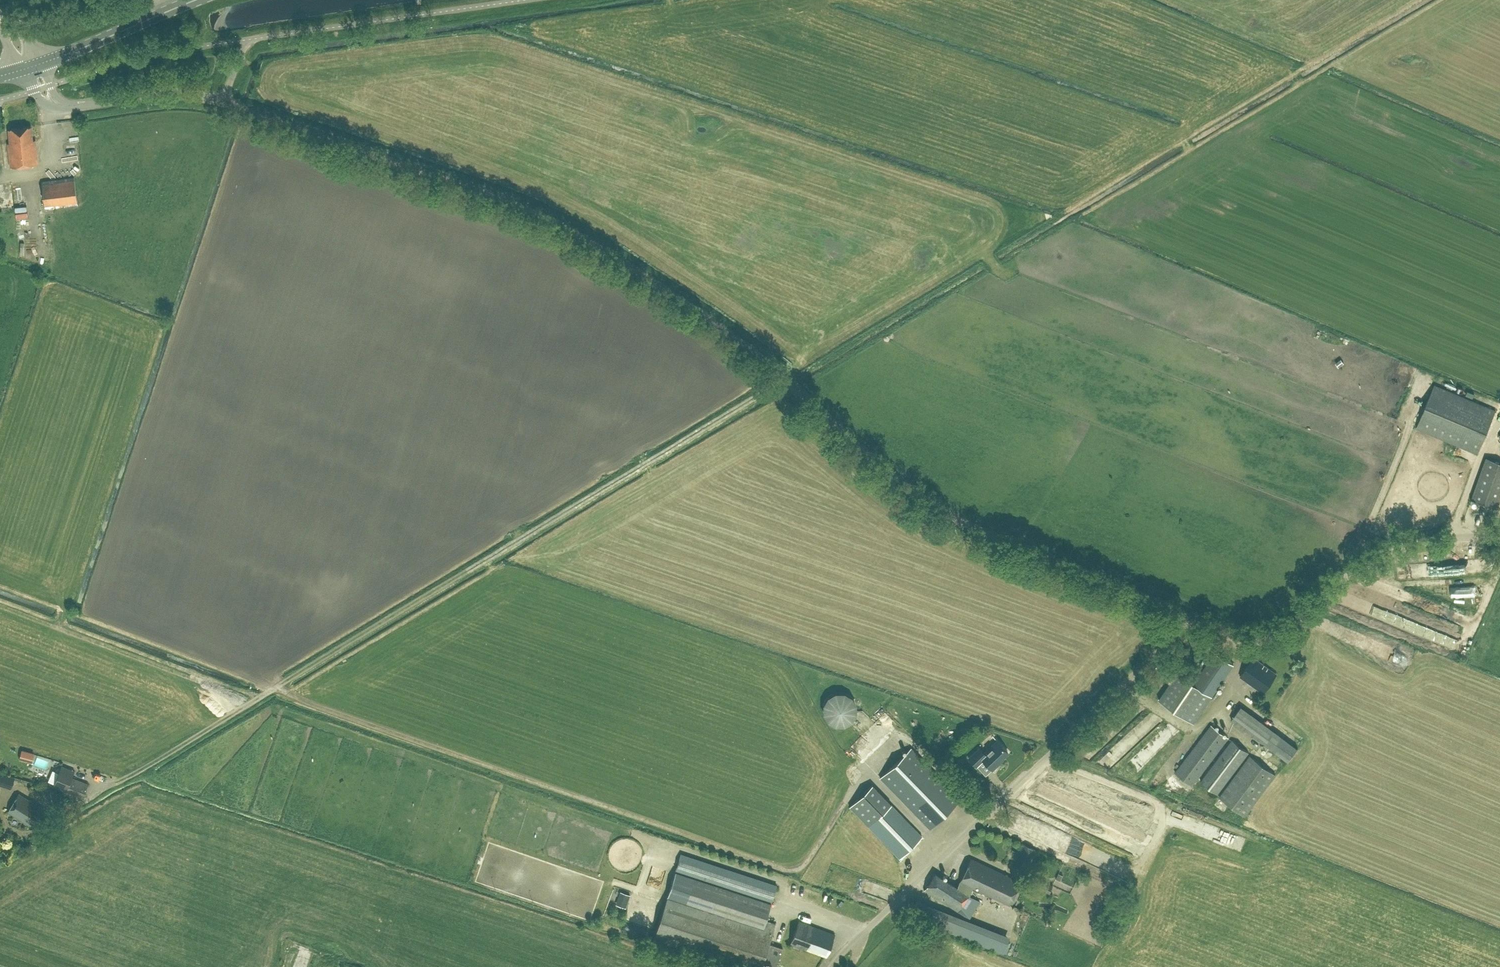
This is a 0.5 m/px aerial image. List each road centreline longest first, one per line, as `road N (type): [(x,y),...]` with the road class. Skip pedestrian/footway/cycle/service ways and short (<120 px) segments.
road 1 (unclassified): [(1184,615),(936,509),(748,347),(563,225),(222,100)]
road 2 (track): [(275,687),(791,869),(802,867),(868,774)]
road 3 (unclassified): [(1184,615),(1171,640),(829,966)]
road 4 (unclassified): [(1184,615),(1249,638),(1273,636),(1349,571),(1396,547),(1499,538)]
road 5 (unclassified): [(222,100),(248,38),(516,0)]
road 6 (unclassified): [(222,100),(162,92),(68,106),(51,100),(29,67)]
road 7 (primary): [(29,67),(197,0)]

